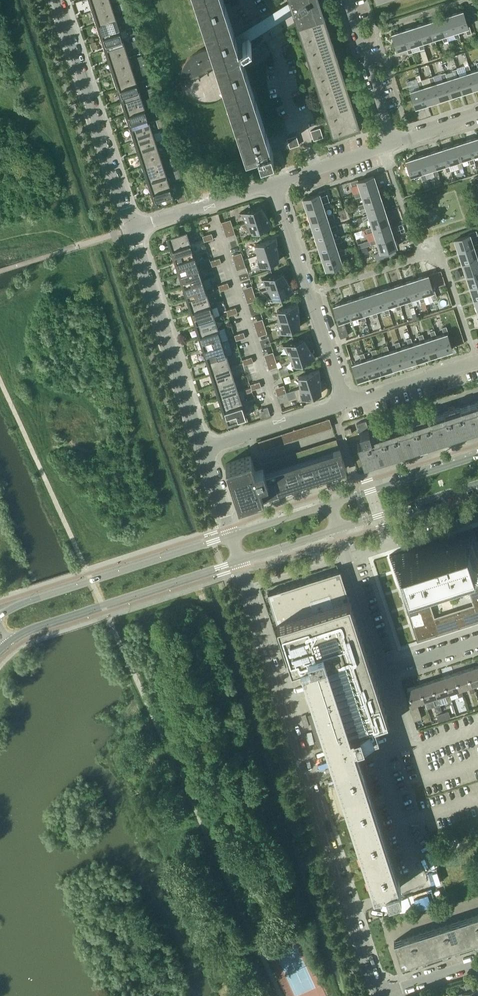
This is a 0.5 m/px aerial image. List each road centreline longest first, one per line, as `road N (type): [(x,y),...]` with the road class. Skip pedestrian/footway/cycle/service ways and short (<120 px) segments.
road 1 (residential): [(379,995),(239,561)]
road 2 (secondary): [(231,535),(0,617)]
road 3 (secondary): [(9,641),(239,561)]
road 4 (residential): [(338,529),(385,668),(477,638)]
road 5 (residential): [(131,227),(58,0)]
road 6 (residential): [(204,449),(131,227)]
road 7 (residential): [(346,401),(272,184)]
road 8 (secondary): [(477,455),(330,503)]
road 9 (residential): [(393,143),(348,0)]
road 10 (residential): [(346,401),(204,449)]
road 11 (residential): [(272,184),(131,227)]
road 12 (secondary): [(338,529),(477,484)]
road 13 (residential): [(477,362),(346,401)]
road 14 (residential): [(393,143),(272,184)]

